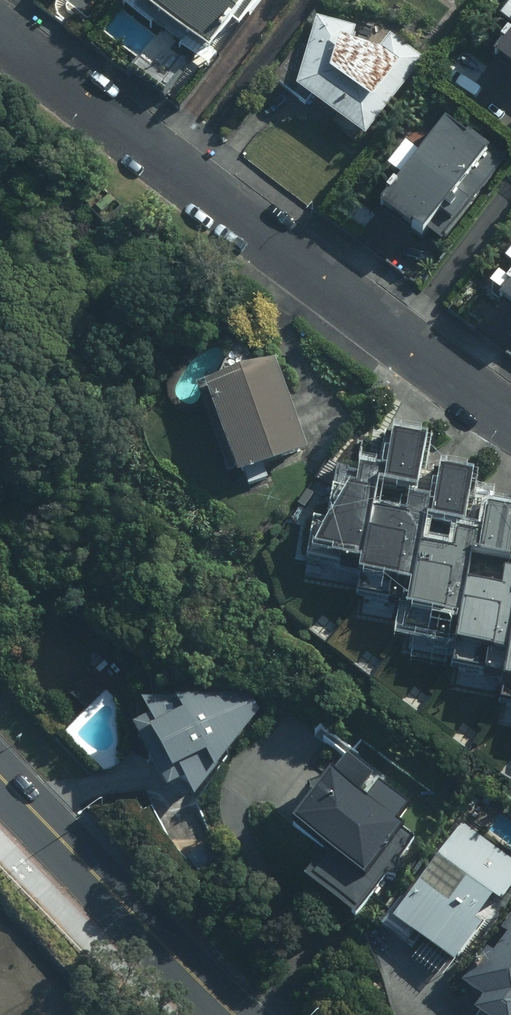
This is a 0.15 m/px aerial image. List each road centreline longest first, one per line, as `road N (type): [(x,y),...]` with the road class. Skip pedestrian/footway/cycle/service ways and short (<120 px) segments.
road 1 (residential): [(0,34),(449,375),(510,413)]
road 2 (secondary): [(0,776),(234,1014)]

